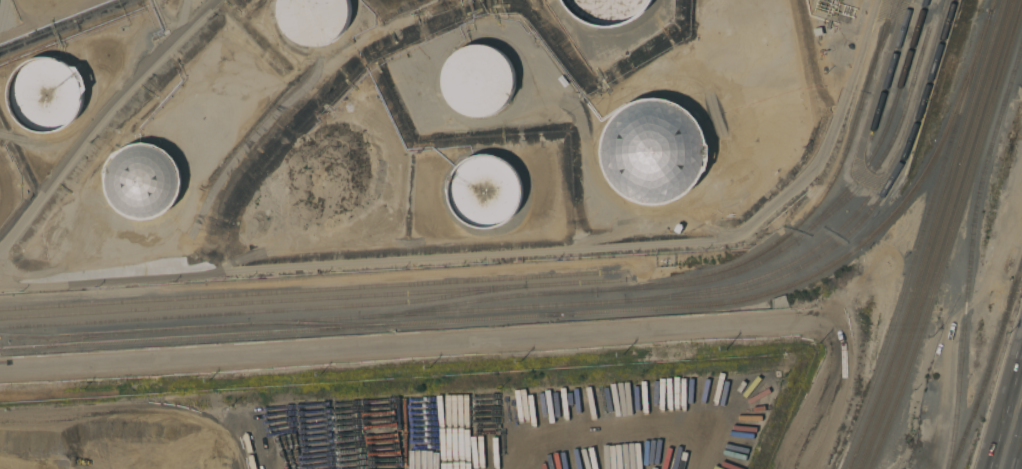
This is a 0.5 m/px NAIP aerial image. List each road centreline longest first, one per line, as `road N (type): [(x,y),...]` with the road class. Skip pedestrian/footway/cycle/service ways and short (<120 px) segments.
road 1 (secondary): [(0,371),(831,324),(844,337),(846,366),(793,468)]

